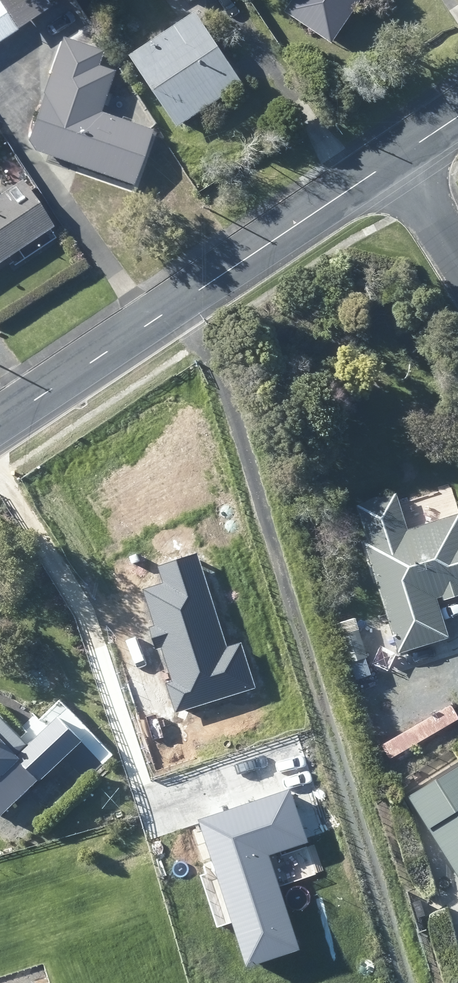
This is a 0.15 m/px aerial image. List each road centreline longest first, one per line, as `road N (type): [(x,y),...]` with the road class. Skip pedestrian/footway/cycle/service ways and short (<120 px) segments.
road 1 (unclassified): [(0,426),(399,159)]

